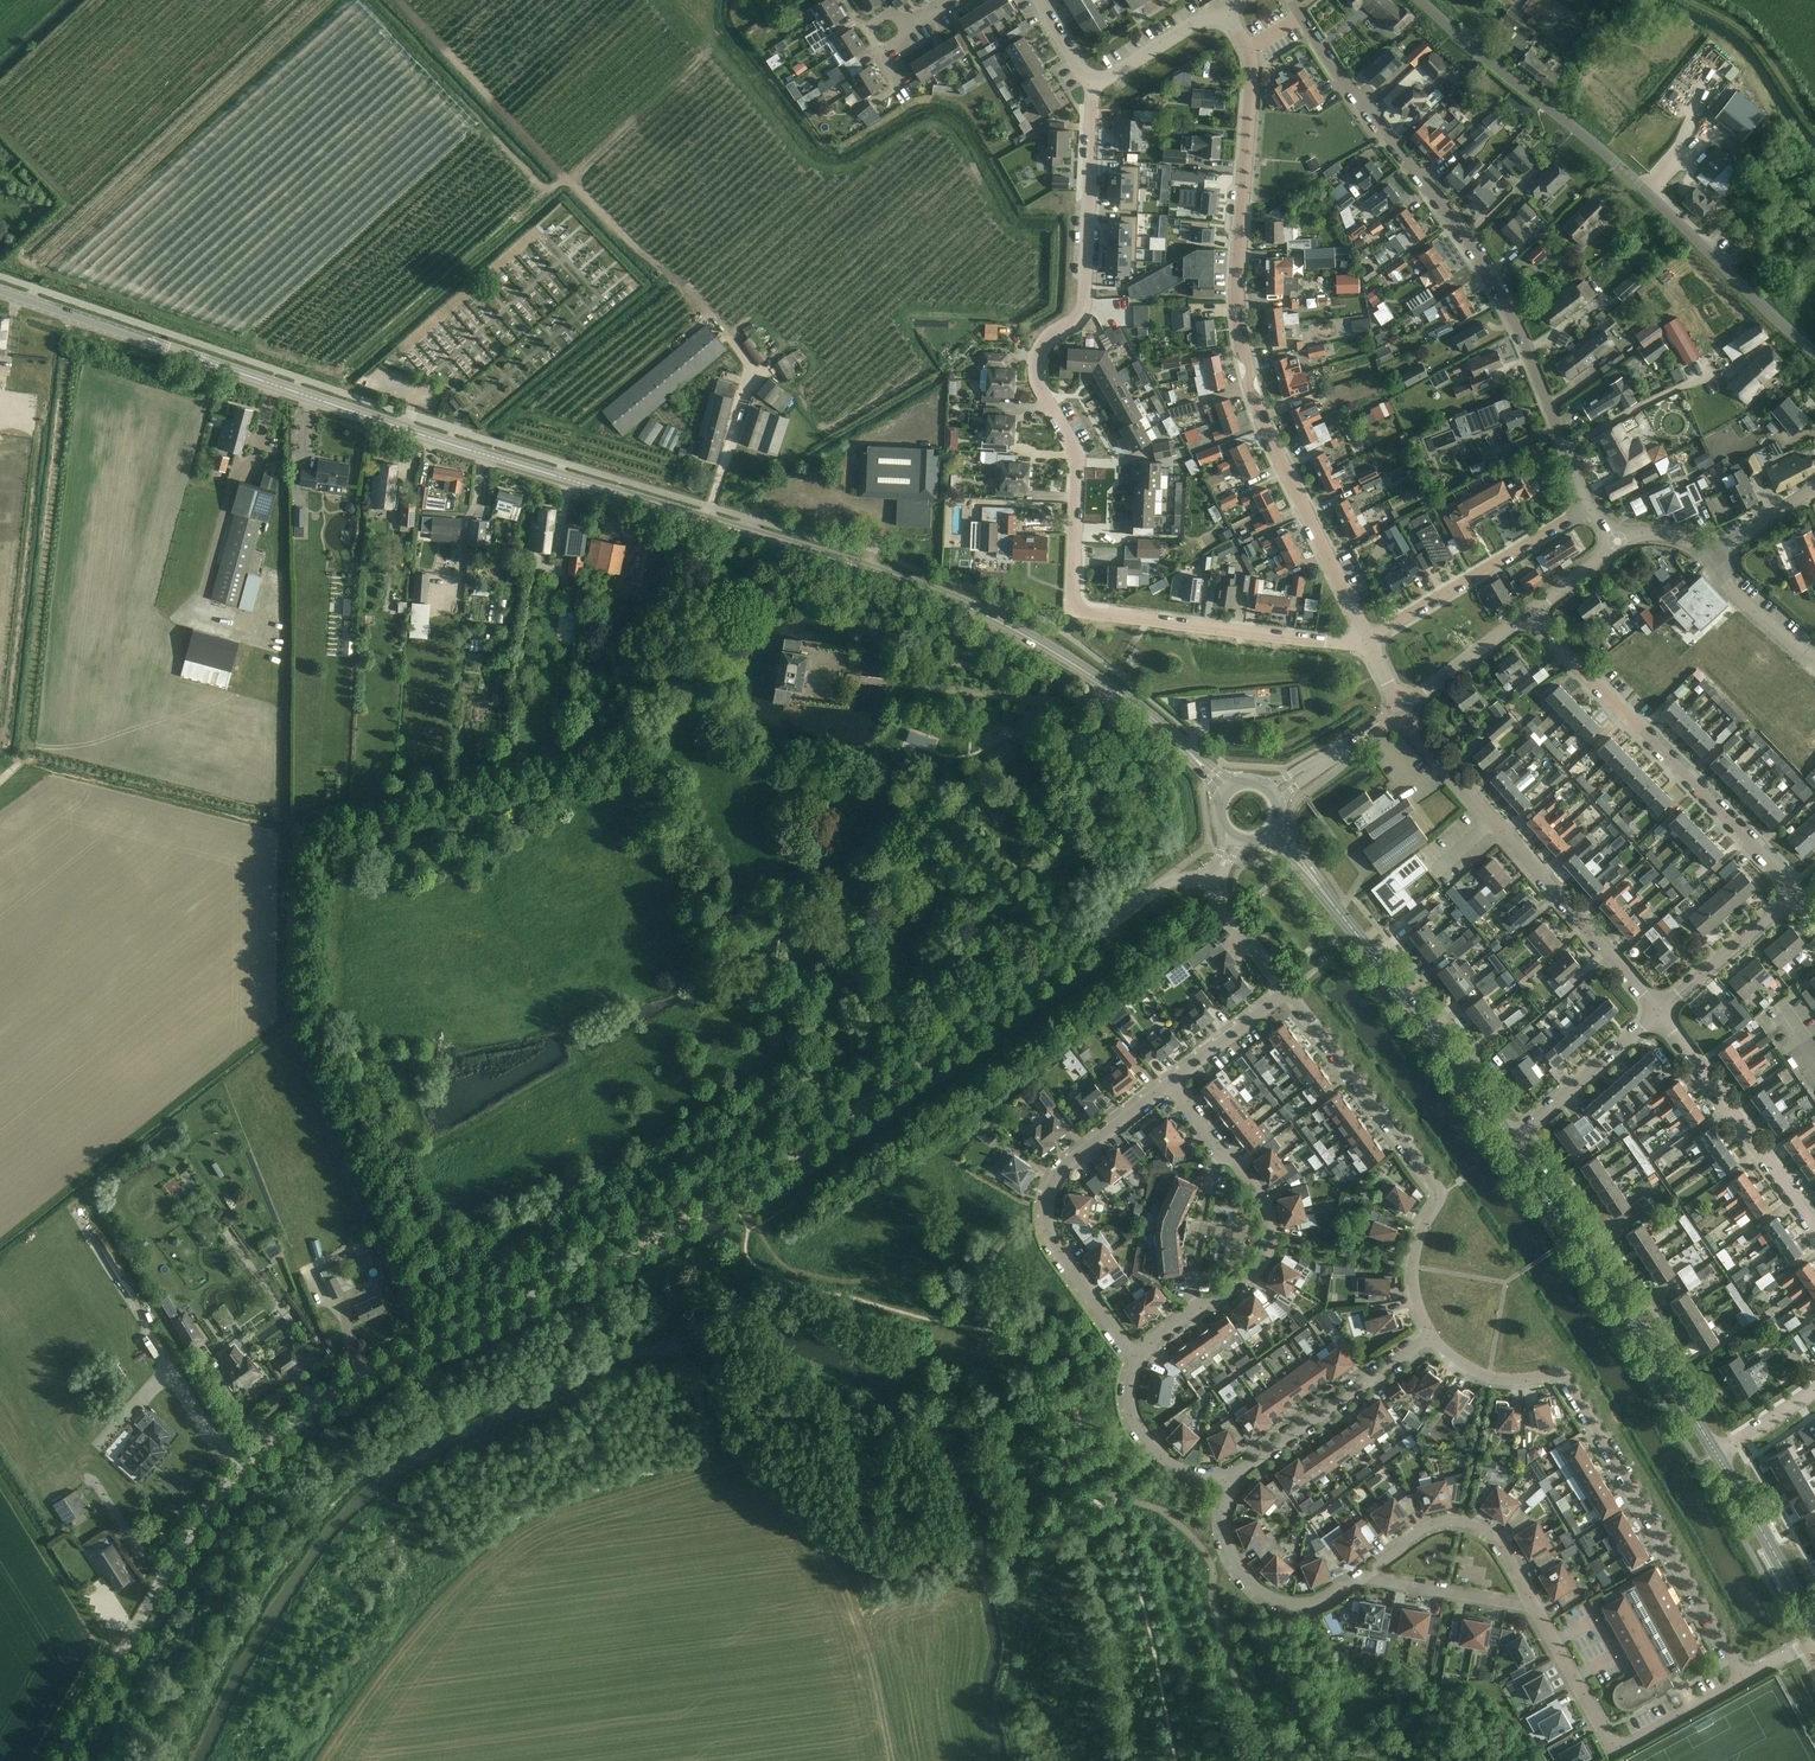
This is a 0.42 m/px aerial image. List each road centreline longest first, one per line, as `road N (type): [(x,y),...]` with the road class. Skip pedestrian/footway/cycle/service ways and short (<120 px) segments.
road 1 (tertiary): [(59,1760),(205,1521),(298,1418),(346,1387),(740,1193),(1147,896),(1174,879),(1213,874)]
road 2 (tertiary): [(1228,791),(1129,697),(1032,630),(969,604),(0,290)]
road 3 (residential): [(1368,641),(1072,609),(1080,462),(1039,376),(1040,351),(1080,314),(1091,87)]
road 4 (residential): [(1368,641),(1261,420),(1248,375),(1237,300),(1247,47),(1221,9)]
road 5 (residential): [(1590,505),(1512,316),(1292,0)]
road 6 (unclassified): [(1814,352),(1617,163),(1421,0)]
road 7 (residential): [(1743,1679),(1622,1462),(1562,1373),(1523,1382),(1489,1378),(1453,1360),(1430,1336)]
road 8 (residential): [(1430,1336),(1415,1268),(1443,1194),(1291,996)]
road 9 (residential): [(1656,1014),(1403,710)]
road 10 (residential): [(1794,893),(1528,613)]
road 11 (tertiary): [(1513,1131),(1269,834)]
road 12 (tertiary): [(1716,1453),(1513,1131)]
road 13 (residential): [(1138,1361),(1047,1224),(1049,1195),(1051,1182),(1173,1088)]
road 14 (residential): [(1743,1679),(1614,1750),(1537,1604)]
road 15 (residential): [(1814,1228),(1656,1014)]
road 16 (residential): [(1368,641),(1590,505)]
road 17 (residential): [(1230,1476),(1430,1336)]
road 18 (residential): [(1369,1576),(1312,1603),(1268,1597),(1231,1549),(1230,1476)]
road 19 (residential): [(1537,1604),(1501,1540),(1467,1516),(1427,1524),(1369,1576)]
road 20 (residential): [(1187,1318),(1252,1280),(1270,1239),(1259,1192),(1215,1144)]
road 21 (tertiary): [(1814,1626),(1716,1453)]
road 22 (residential): [(1513,1131),(1656,1014)]
road 23 (residential): [(1656,1014),(1794,893)]
road 24 (residential): [(1230,1476),(1173,1469),(1152,1448),(1133,1409),(1138,1361)]
road 25 (residential): [(1369,1576),(1537,1604)]
road 26 (residential): [(1403,710),(1528,613)]
road 27 (unclassified): [(1273,794),(1403,710)]
road 28 (residential): [(1091,87),(1221,9)]
road 29 (residential): [(1173,1088),(1291,996)]
road 30 (residential): [(1814,659),(1726,581),(1712,555)]
road 31 (residential): [(1712,555),(1814,485)]

